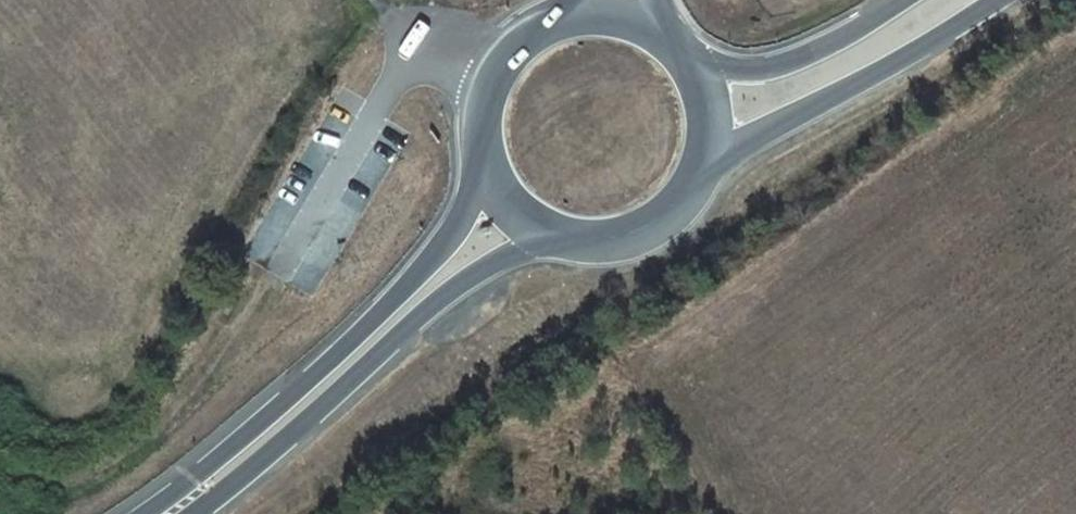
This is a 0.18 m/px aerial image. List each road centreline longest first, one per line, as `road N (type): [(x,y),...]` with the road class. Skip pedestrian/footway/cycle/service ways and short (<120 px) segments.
road 1 (primary): [(490,168),(461,224),(415,281),(215,463),(142,513)]
road 2 (primary): [(193,513),(435,305),(545,234)]
road 3 (secondary): [(713,158),(825,104),(991,0)]
road 4 (secondary): [(905,0),(776,67),(700,66)]
road 5 (primary): [(545,234),(584,244),(626,241),(665,223),(713,158)]
road 6 (primary): [(574,16),(520,49),(496,81),(484,126),(490,168)]

